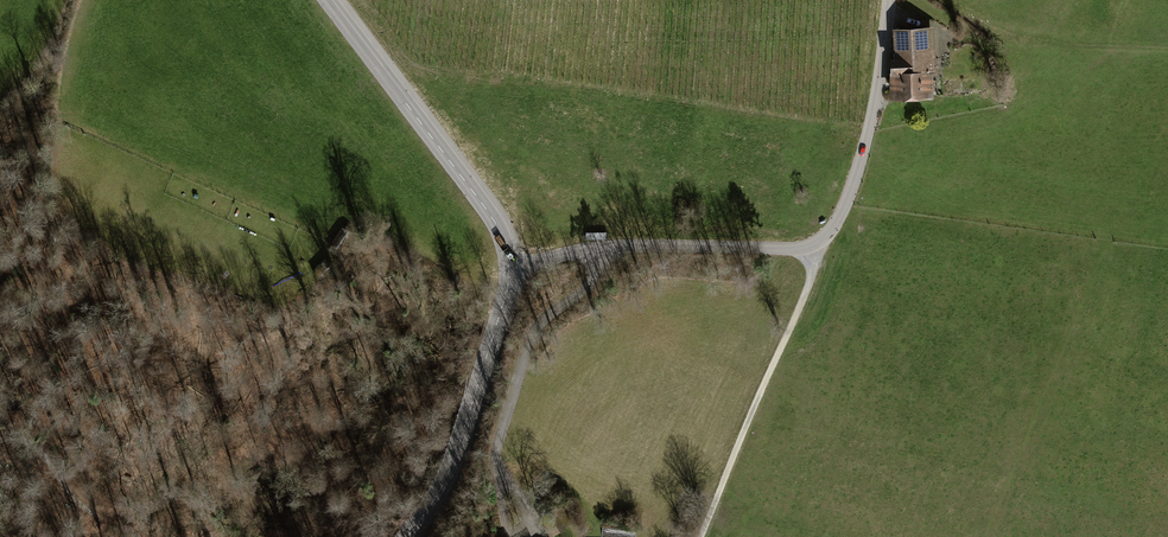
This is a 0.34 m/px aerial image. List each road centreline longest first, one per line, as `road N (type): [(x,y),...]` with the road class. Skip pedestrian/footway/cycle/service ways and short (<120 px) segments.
road 1 (unclassified): [(888,0),(863,152),(844,207),(821,240),(787,249),(600,247),(508,266)]
road 2 (tertiary): [(328,0),(493,219),(508,266)]
road 3 (track): [(700,536),(811,283),(814,244)]
road 4 (tertiary): [(508,266),(451,467),(407,536)]
road 5 (track): [(191,455),(158,497),(113,518),(82,506),(35,443),(0,442)]

